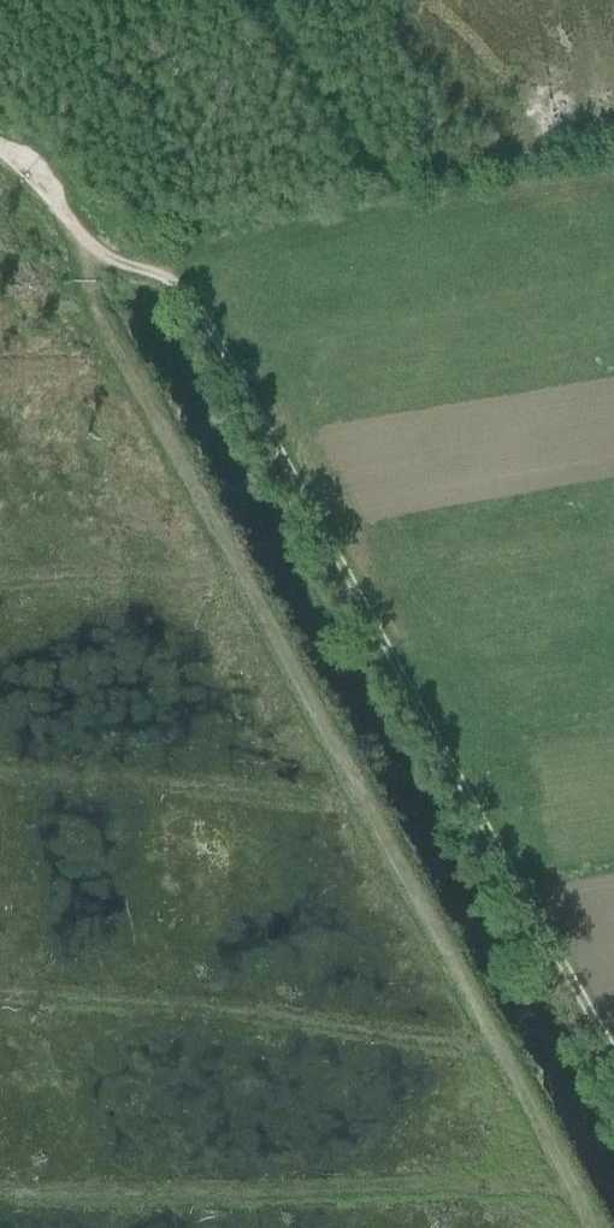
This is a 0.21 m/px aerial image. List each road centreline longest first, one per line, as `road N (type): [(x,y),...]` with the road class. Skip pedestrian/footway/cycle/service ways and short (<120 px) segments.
road 1 (track): [(102,256),(87,282),(96,310),(599,1227)]
road 2 (track): [(613,1049),(183,284)]
road 3 (track): [(0,165),(102,256),(183,284)]

